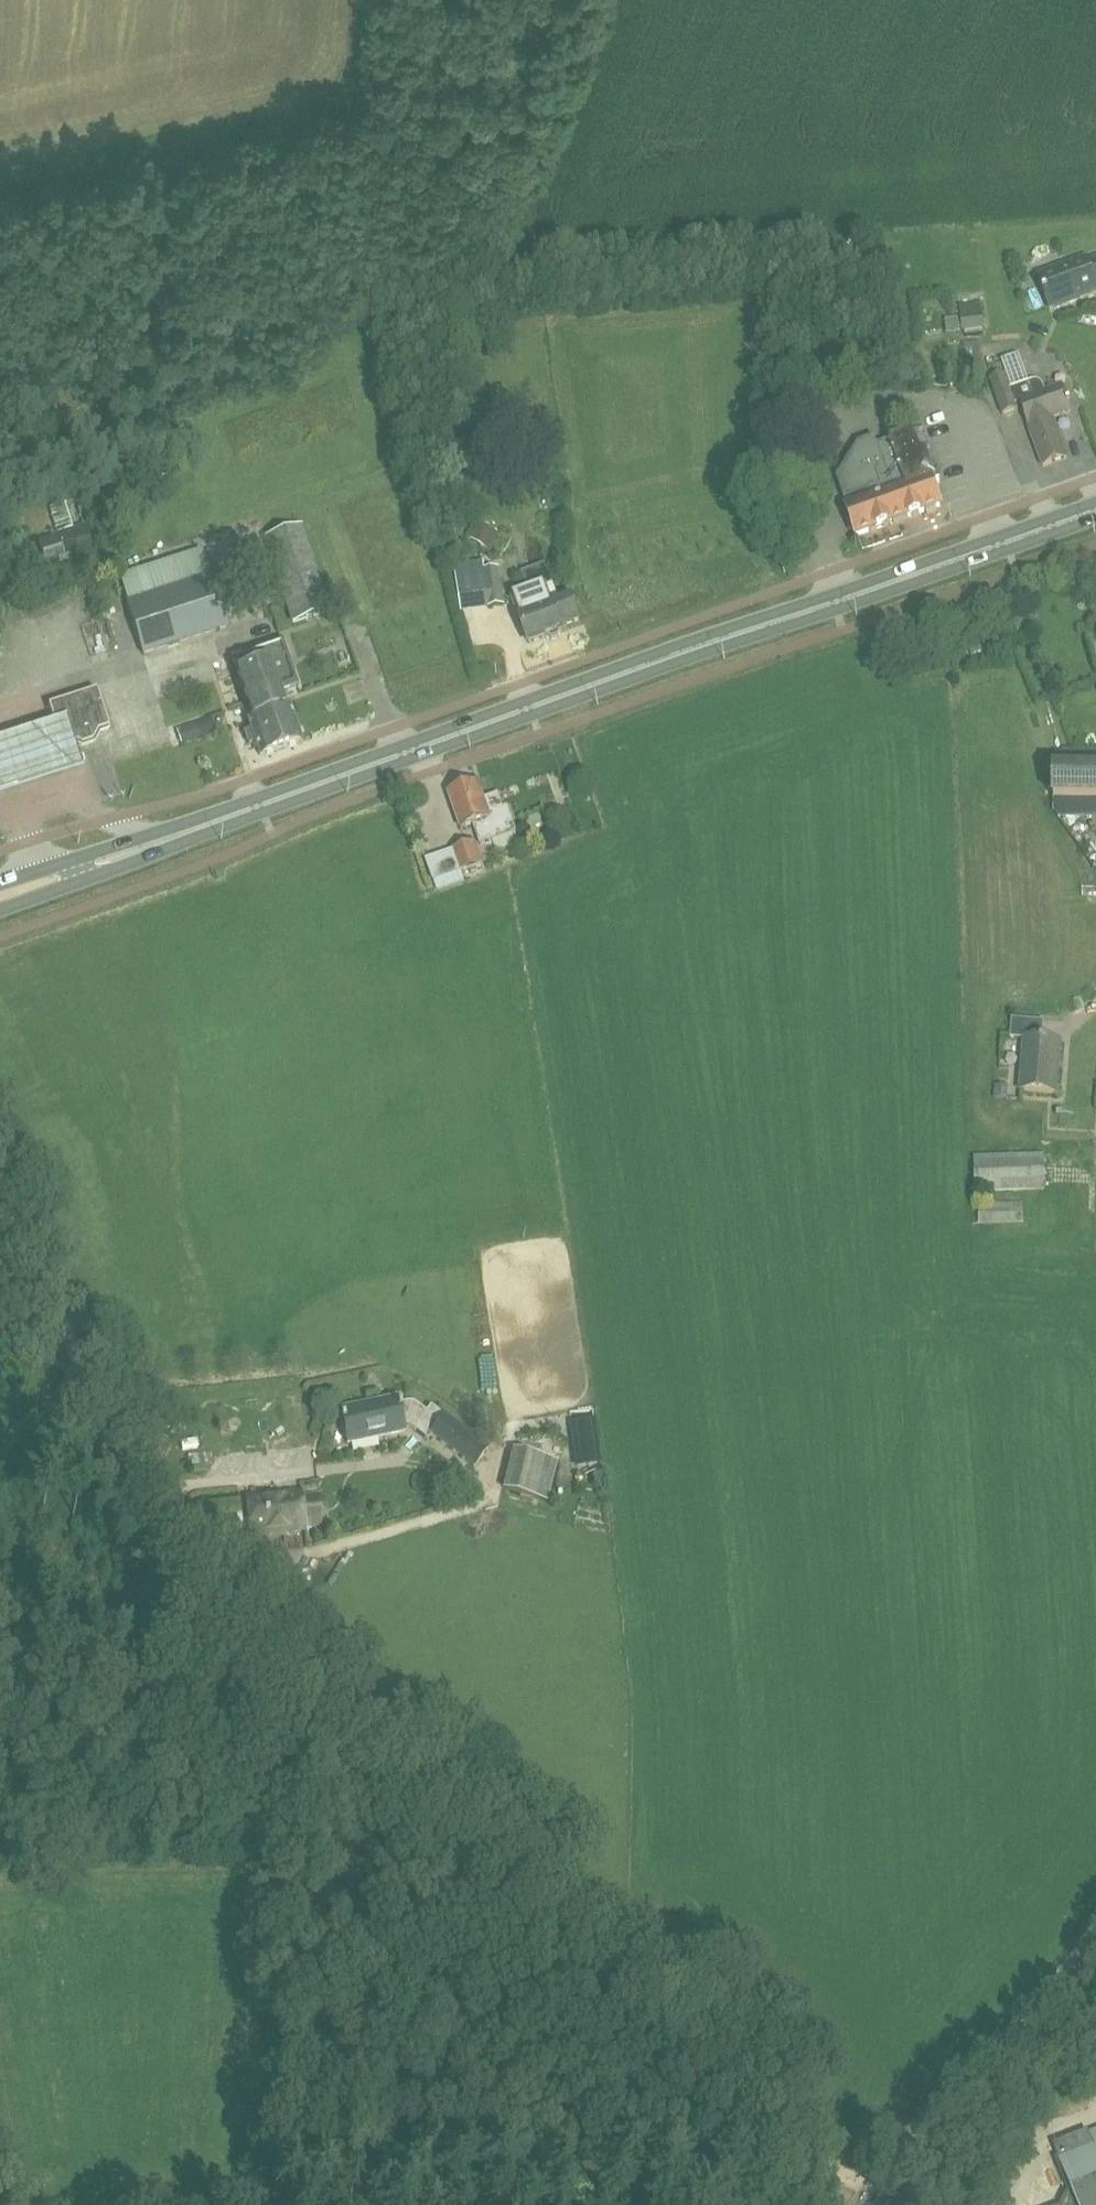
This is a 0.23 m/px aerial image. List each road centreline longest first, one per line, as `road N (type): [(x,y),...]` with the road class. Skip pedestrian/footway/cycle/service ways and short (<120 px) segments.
road 1 (track): [(0,1219),(177,1569),(252,1648),(717,2005),(793,2096),(810,2137),(816,2204)]
road 2 (primary): [(241,811),(1095,507)]
road 3 (tertiary): [(863,2204),(1095,1956)]
road 4 (primary): [(0,909),(241,811)]
road 5 (primary): [(241,811),(0,883)]

